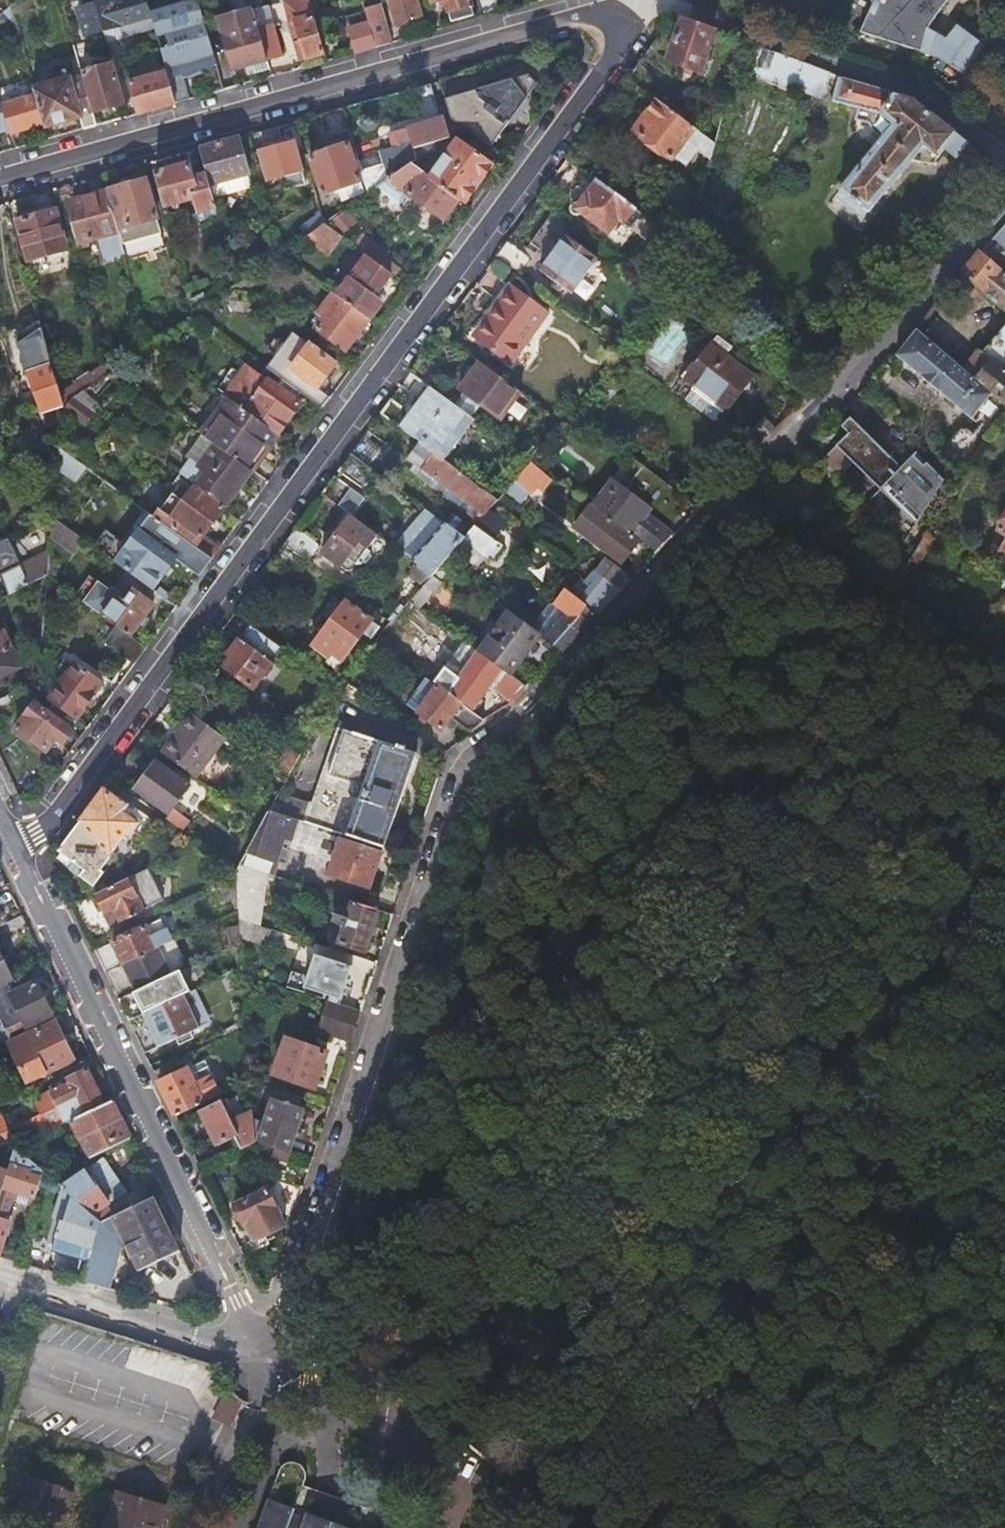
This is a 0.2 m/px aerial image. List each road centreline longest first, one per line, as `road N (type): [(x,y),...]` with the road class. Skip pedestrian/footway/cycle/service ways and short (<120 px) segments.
road 1 (residential): [(1004,206),(752,481),(463,769),(291,1305),(253,1351)]
road 2 (residential): [(17,847),(38,835),(649,0)]
road 3 (residential): [(631,0),(0,180)]
road 4 (residential): [(17,847),(241,1302),(253,1351)]
road 5 (track): [(631,1427),(1004,1295)]
road 6 (track): [(631,1427),(577,1375),(510,1331),(373,1329),(291,1305)]
road 7 (residential): [(253,1351),(0,1275)]

